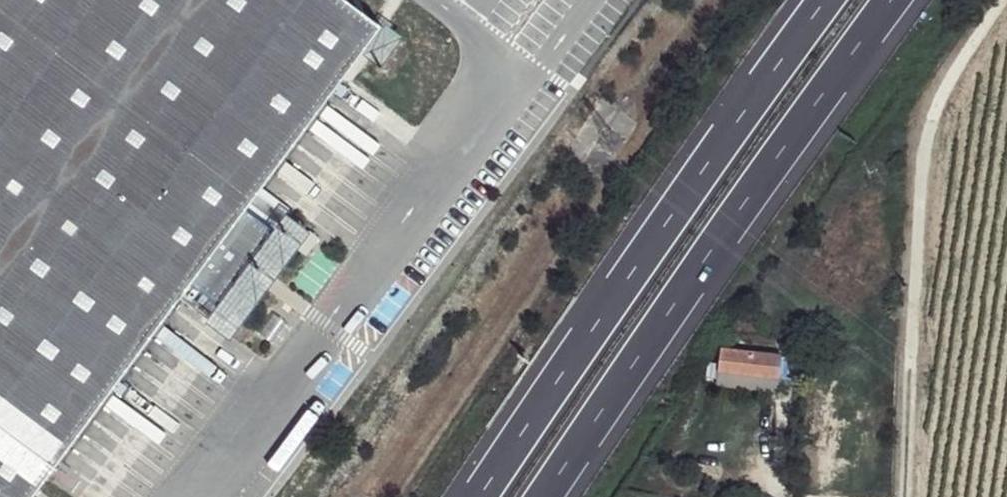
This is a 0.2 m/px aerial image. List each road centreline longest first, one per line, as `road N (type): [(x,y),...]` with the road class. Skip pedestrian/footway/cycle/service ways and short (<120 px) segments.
road 1 (motorway): [(828,0),(481,496)]
road 2 (motorway): [(544,496),(891,0)]
road 3 (track): [(1006,0),(929,107),(917,186),(905,496)]

